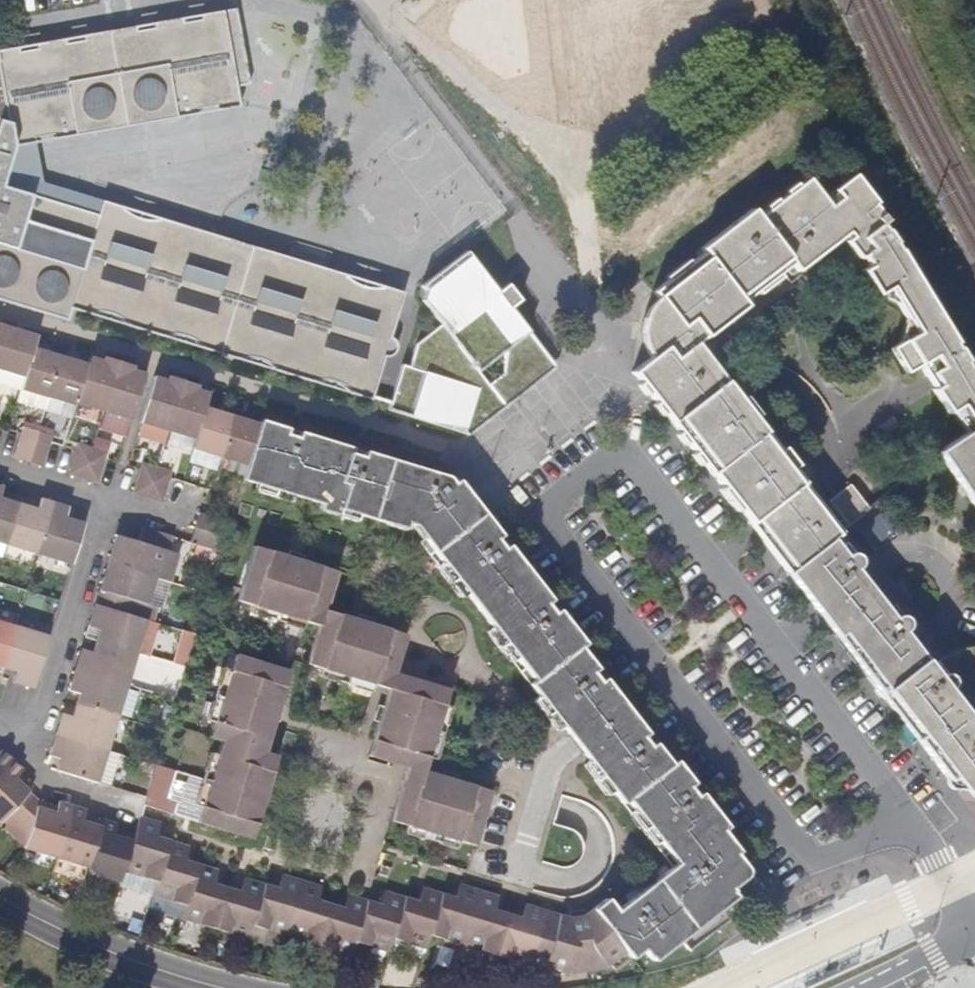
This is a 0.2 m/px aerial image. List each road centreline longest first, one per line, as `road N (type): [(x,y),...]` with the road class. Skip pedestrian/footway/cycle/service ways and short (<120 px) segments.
road 1 (residential): [(618,460),(541,520),(803,855),(838,852),(903,816)]
road 2 (residential): [(368,0),(591,301),(605,343),(618,460)]
road 3 (residential): [(903,816),(618,460)]
road 4 (residential): [(28,765),(106,503),(0,471)]

